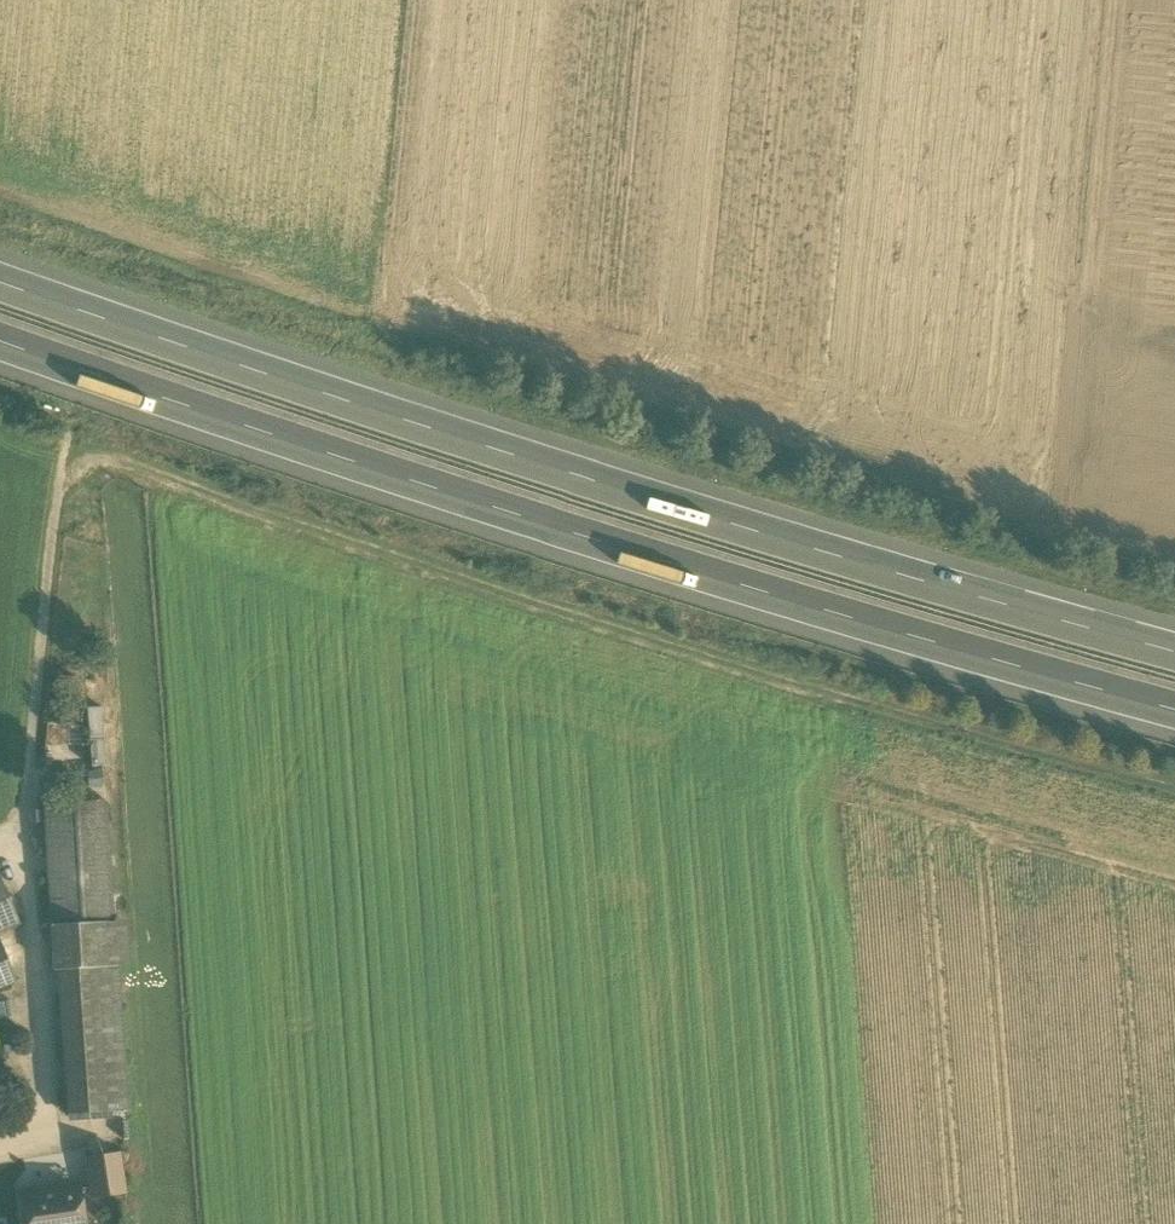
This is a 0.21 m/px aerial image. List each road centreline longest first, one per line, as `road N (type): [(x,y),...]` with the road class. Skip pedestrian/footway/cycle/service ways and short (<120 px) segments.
road 1 (track): [(6,838),(25,785),(56,510),(76,472),(106,461),(729,664),(1174,789)]
road 2 (motorway): [(1174,653),(600,482),(0,282)]
road 3 (motorway): [(0,342),(583,537),(1174,710)]

